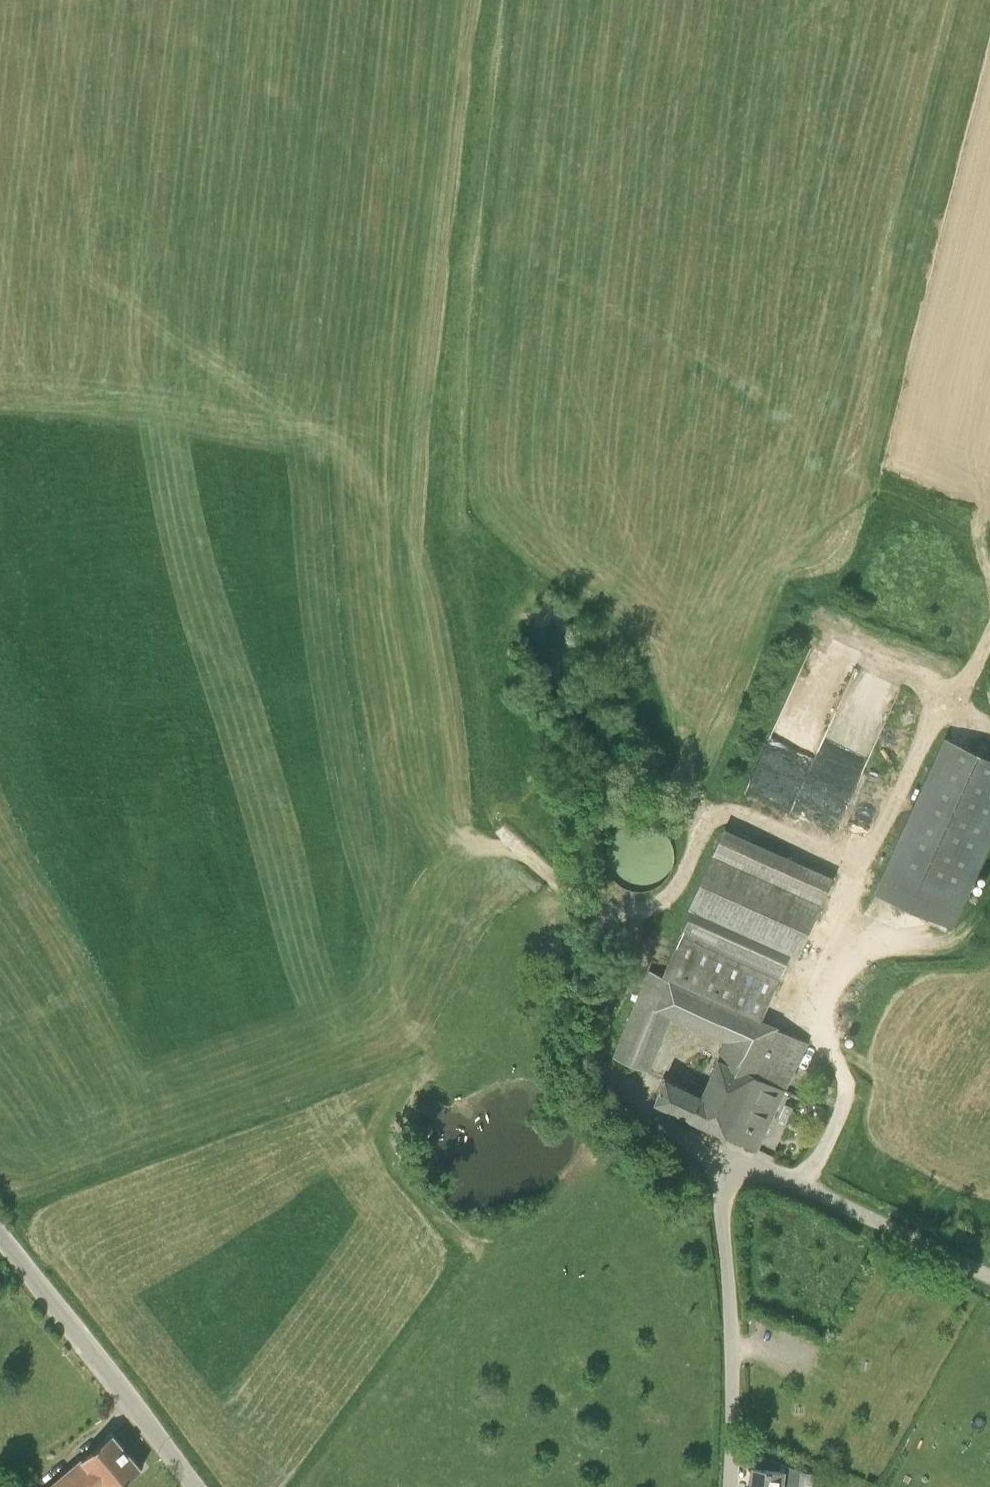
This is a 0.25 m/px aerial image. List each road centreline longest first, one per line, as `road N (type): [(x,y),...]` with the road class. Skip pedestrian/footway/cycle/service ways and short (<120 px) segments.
road 1 (unclassified): [(200,1486),(0,1236)]
road 2 (unclassified): [(730,1486),(733,1368),(722,1208),(735,1173)]
road 3 (track): [(647,1115),(601,1060),(620,995)]

